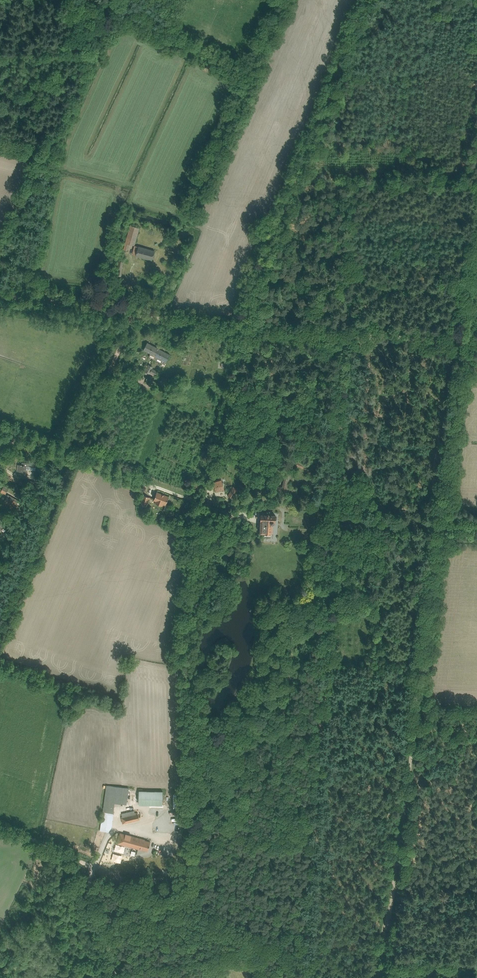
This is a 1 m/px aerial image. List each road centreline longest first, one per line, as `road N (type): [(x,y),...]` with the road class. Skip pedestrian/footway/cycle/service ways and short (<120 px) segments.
road 1 (track): [(467,340),(381,977)]
road 2 (track): [(133,315),(0,632)]
road 3 (track): [(133,315),(230,330),(467,340)]
road 4 (track): [(18,433),(239,517)]
road 5 (track): [(94,868),(307,965)]
road 6 (track): [(0,826),(94,868),(88,893),(117,977)]
road 7 (track): [(0,298),(133,315)]

